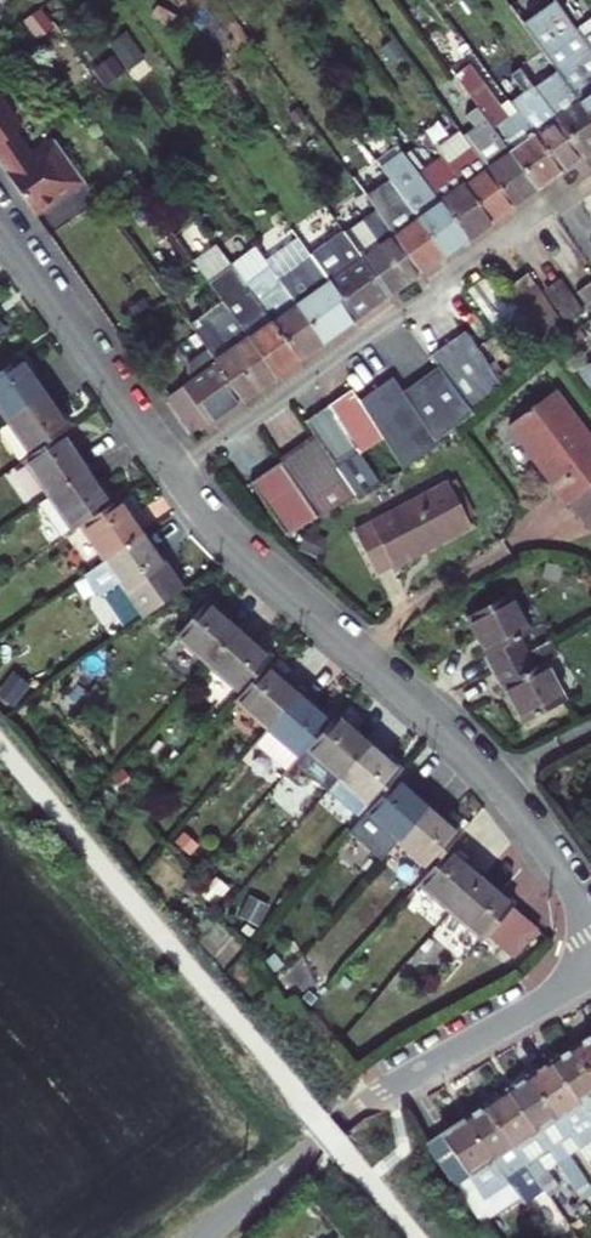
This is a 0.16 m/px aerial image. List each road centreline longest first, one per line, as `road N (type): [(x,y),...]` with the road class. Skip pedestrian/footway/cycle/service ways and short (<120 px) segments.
road 1 (residential): [(174,474),(485,769),(590,914)]
road 2 (residential): [(174,474),(590,177)]
road 3 (residential): [(208,1237),(388,1093),(590,973)]
road 4 (residential): [(0,218),(174,474)]

